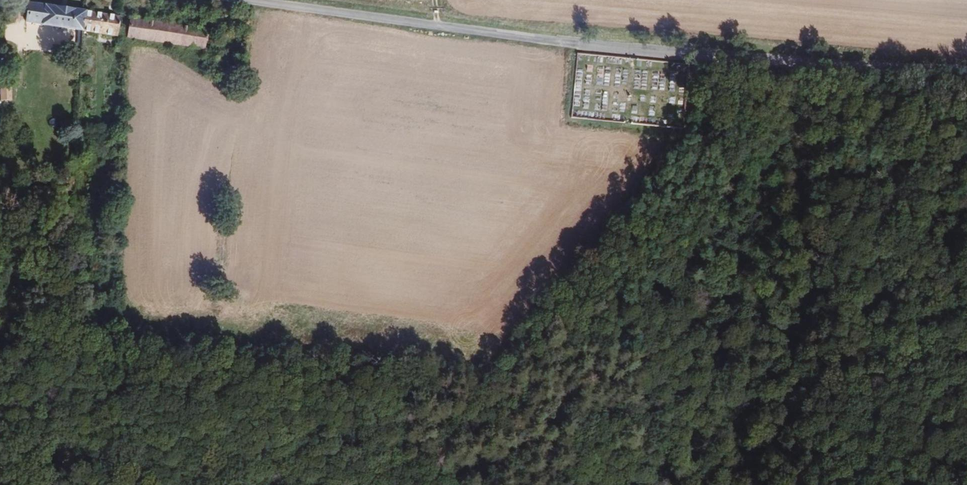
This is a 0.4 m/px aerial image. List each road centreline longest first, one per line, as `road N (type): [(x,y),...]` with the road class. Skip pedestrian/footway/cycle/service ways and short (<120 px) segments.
road 1 (tertiary): [(244,0),(643,49),(966,70)]
road 2 (track): [(856,66),(847,77),(765,103),(746,126),(711,235),(708,276),(720,330),(681,484)]

